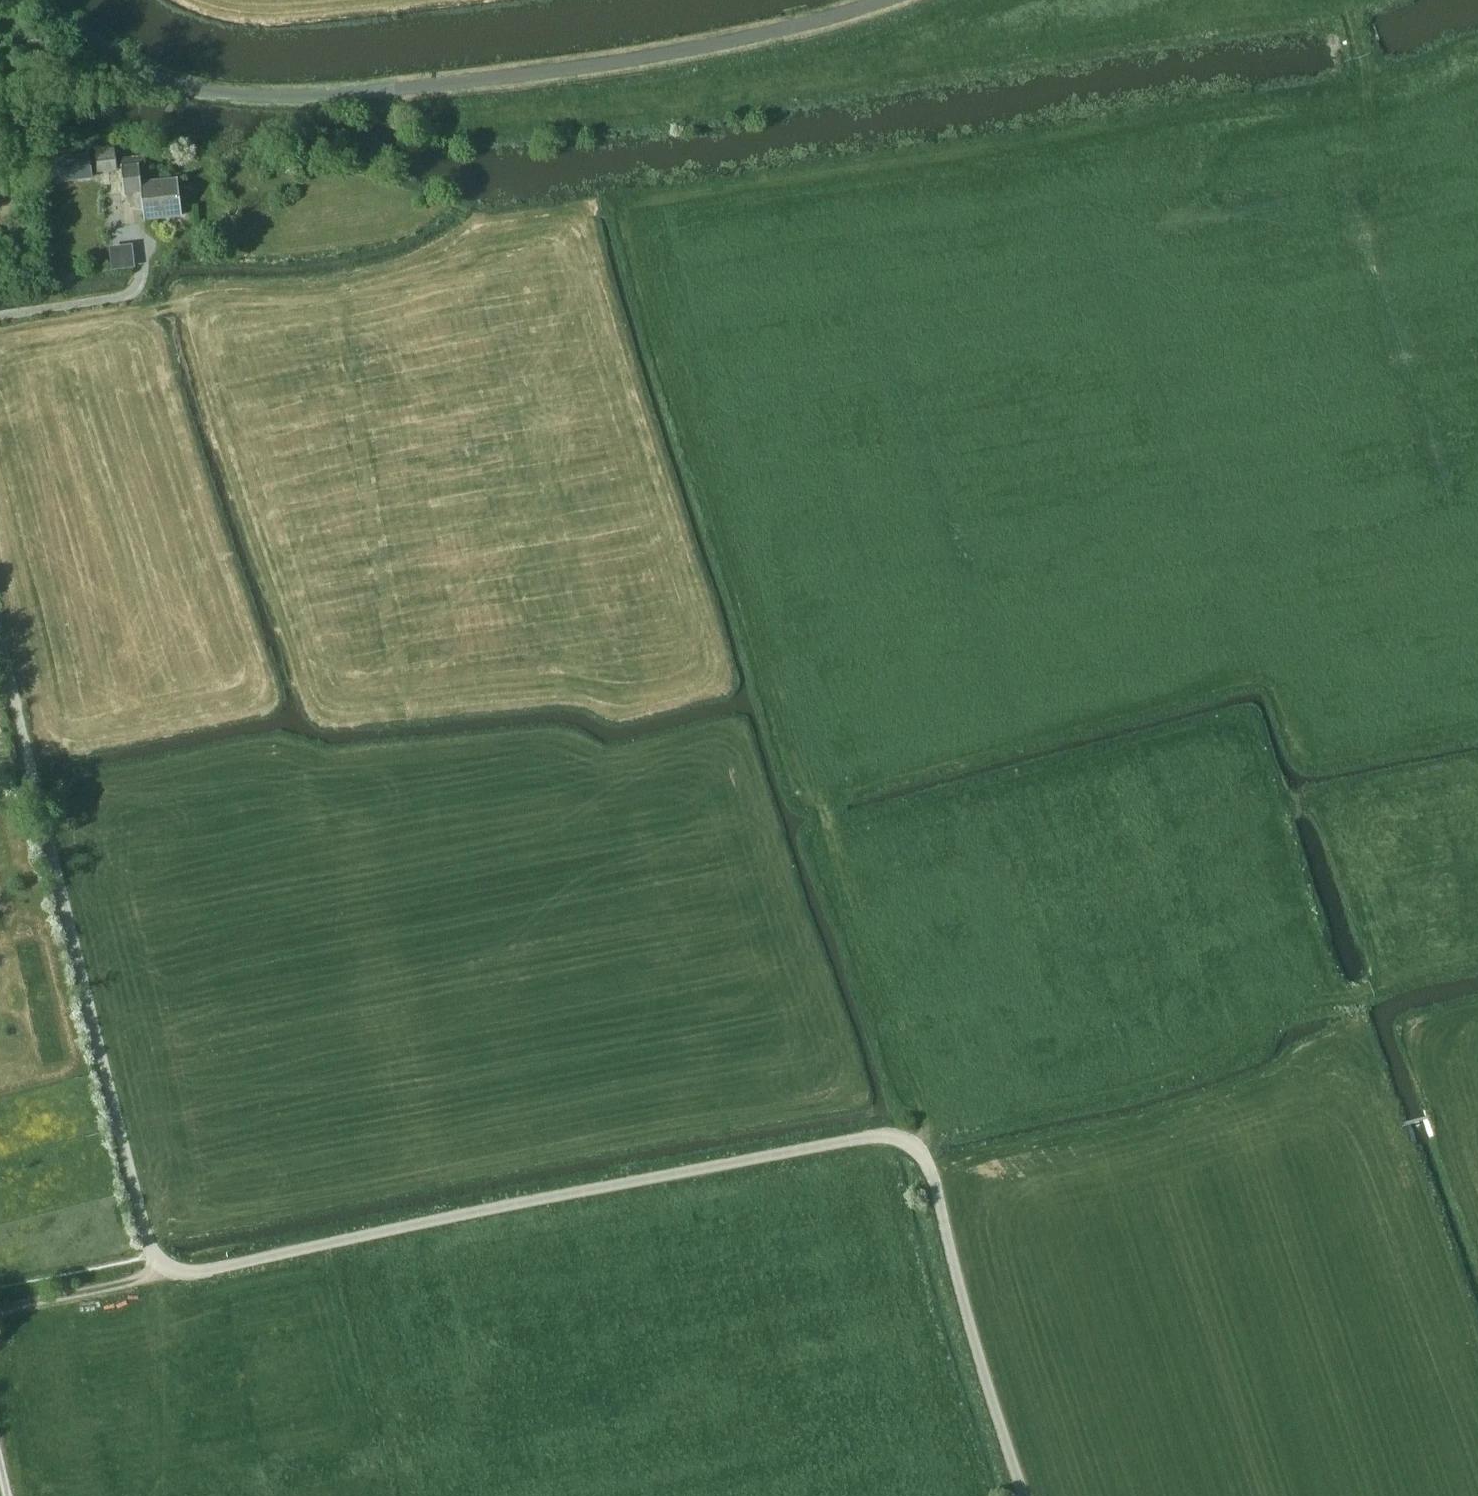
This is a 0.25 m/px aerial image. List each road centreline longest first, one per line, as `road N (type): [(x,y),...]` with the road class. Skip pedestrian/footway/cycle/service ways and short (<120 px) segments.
road 1 (unclassified): [(877,1134),(194,1272),(166,1268),(152,1255),(0,639)]
road 2 (unclassified): [(20,0),(168,83),(262,97),(356,94),(648,55),(883,0)]
road 3 (track): [(0,317),(134,292),(140,265),(133,218)]
road 4 (track): [(0,1311),(166,1268)]

